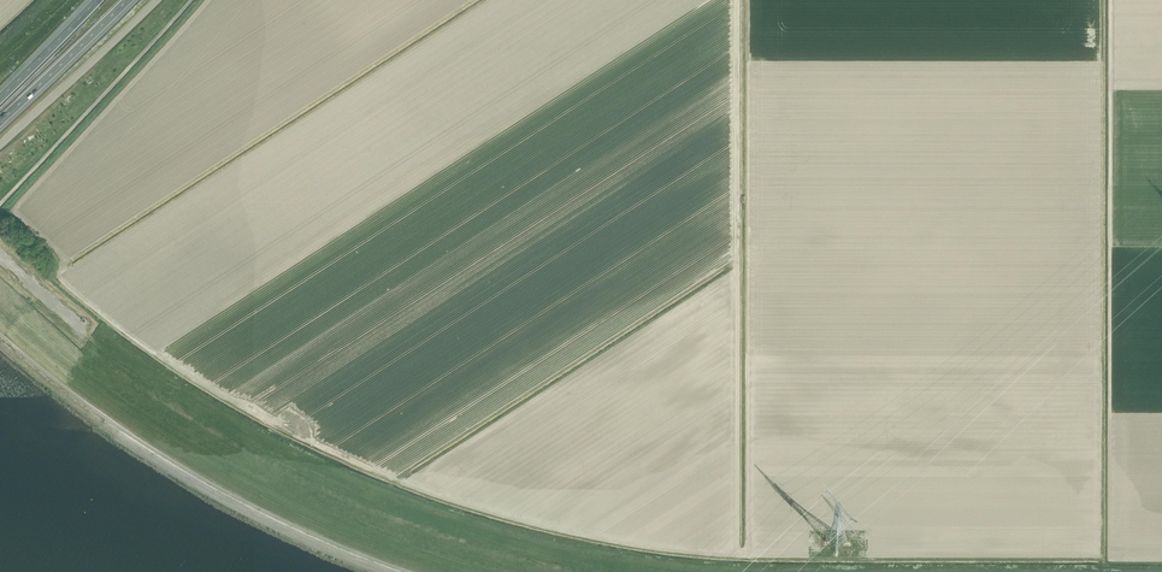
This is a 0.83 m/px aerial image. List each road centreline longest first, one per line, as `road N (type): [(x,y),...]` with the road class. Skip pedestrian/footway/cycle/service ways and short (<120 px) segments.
road 1 (unclassified): [(0,335),(108,420),(206,481),(410,571)]
road 2 (unclassified): [(191,0),(0,204)]
road 3 (unclassified): [(0,145),(157,0)]
road 4 (motorway): [(0,122),(127,0)]
road 5 (motorway): [(97,0),(0,98)]

